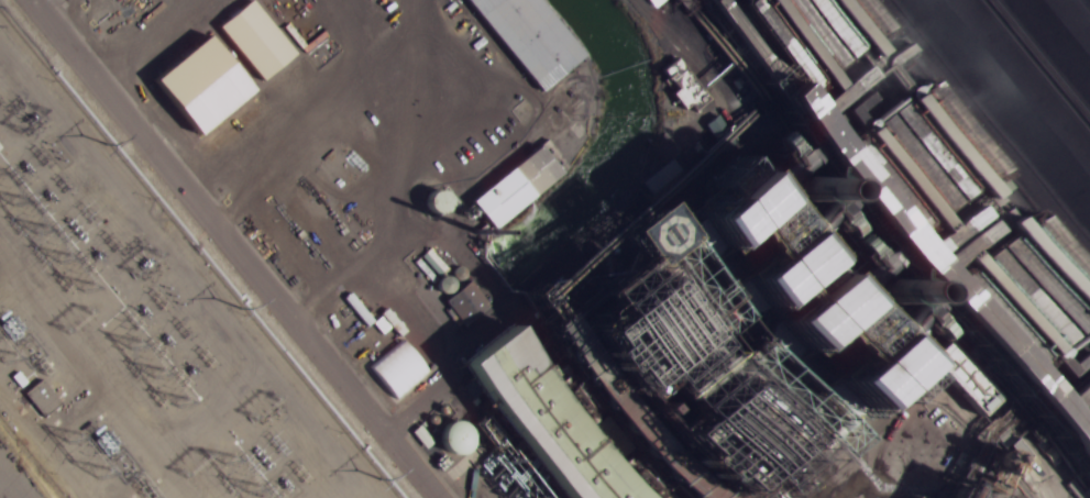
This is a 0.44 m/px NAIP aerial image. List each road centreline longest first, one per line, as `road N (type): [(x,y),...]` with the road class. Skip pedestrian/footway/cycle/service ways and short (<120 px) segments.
road 1 (tertiary): [(427,497),(46,0)]

